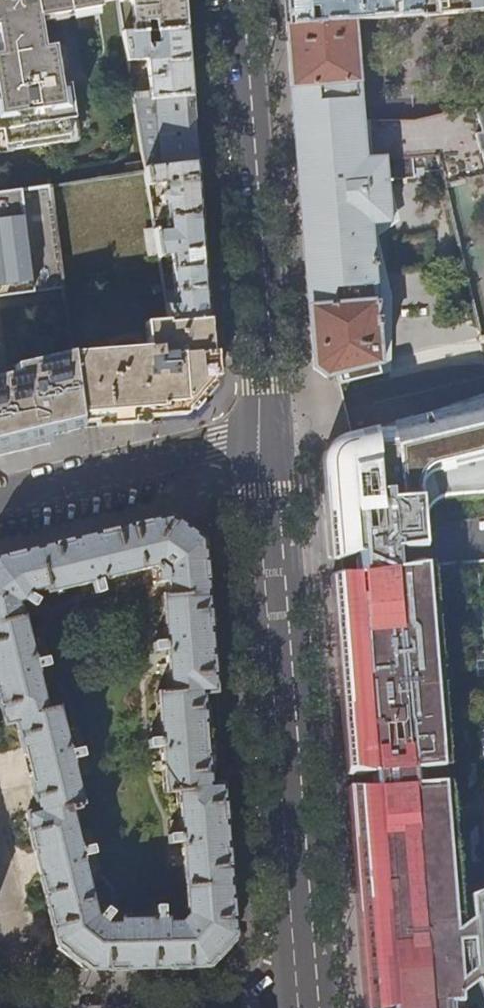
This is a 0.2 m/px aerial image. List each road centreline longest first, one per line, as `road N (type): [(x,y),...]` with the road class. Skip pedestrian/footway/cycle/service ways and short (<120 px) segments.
road 1 (secondary): [(267,432),(305,1007)]
road 2 (secondary): [(240,0),(267,432)]
road 3 (residential): [(0,500),(267,432)]

